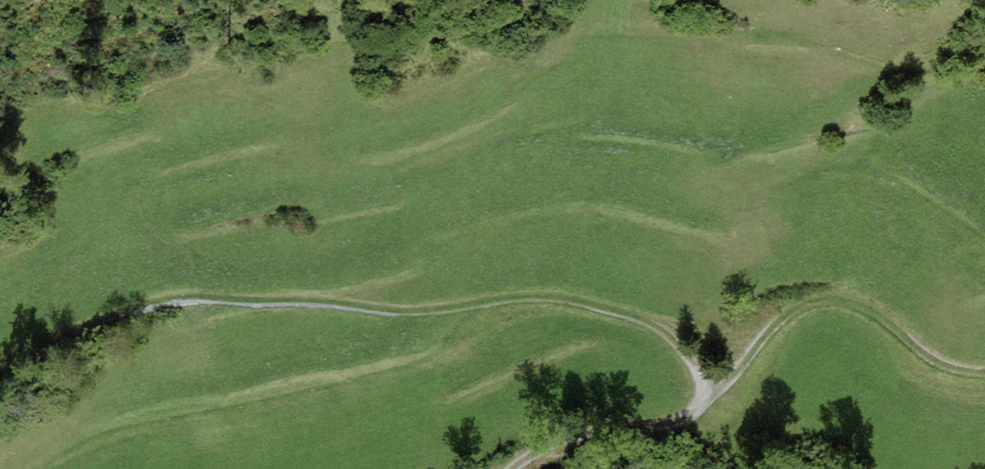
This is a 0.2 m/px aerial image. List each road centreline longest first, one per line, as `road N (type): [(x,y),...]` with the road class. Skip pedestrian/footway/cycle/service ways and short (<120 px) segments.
road 1 (primary): [(984,227),(0,130)]
road 2 (track): [(706,400),(701,374),(658,326),(553,297),(429,309),(187,297),(107,316),(0,366)]
road 3 (track): [(706,400),(786,307),(828,299),(867,310),(943,364),(984,372)]
road 4 (track): [(706,400),(636,432),(571,440),(517,468)]

